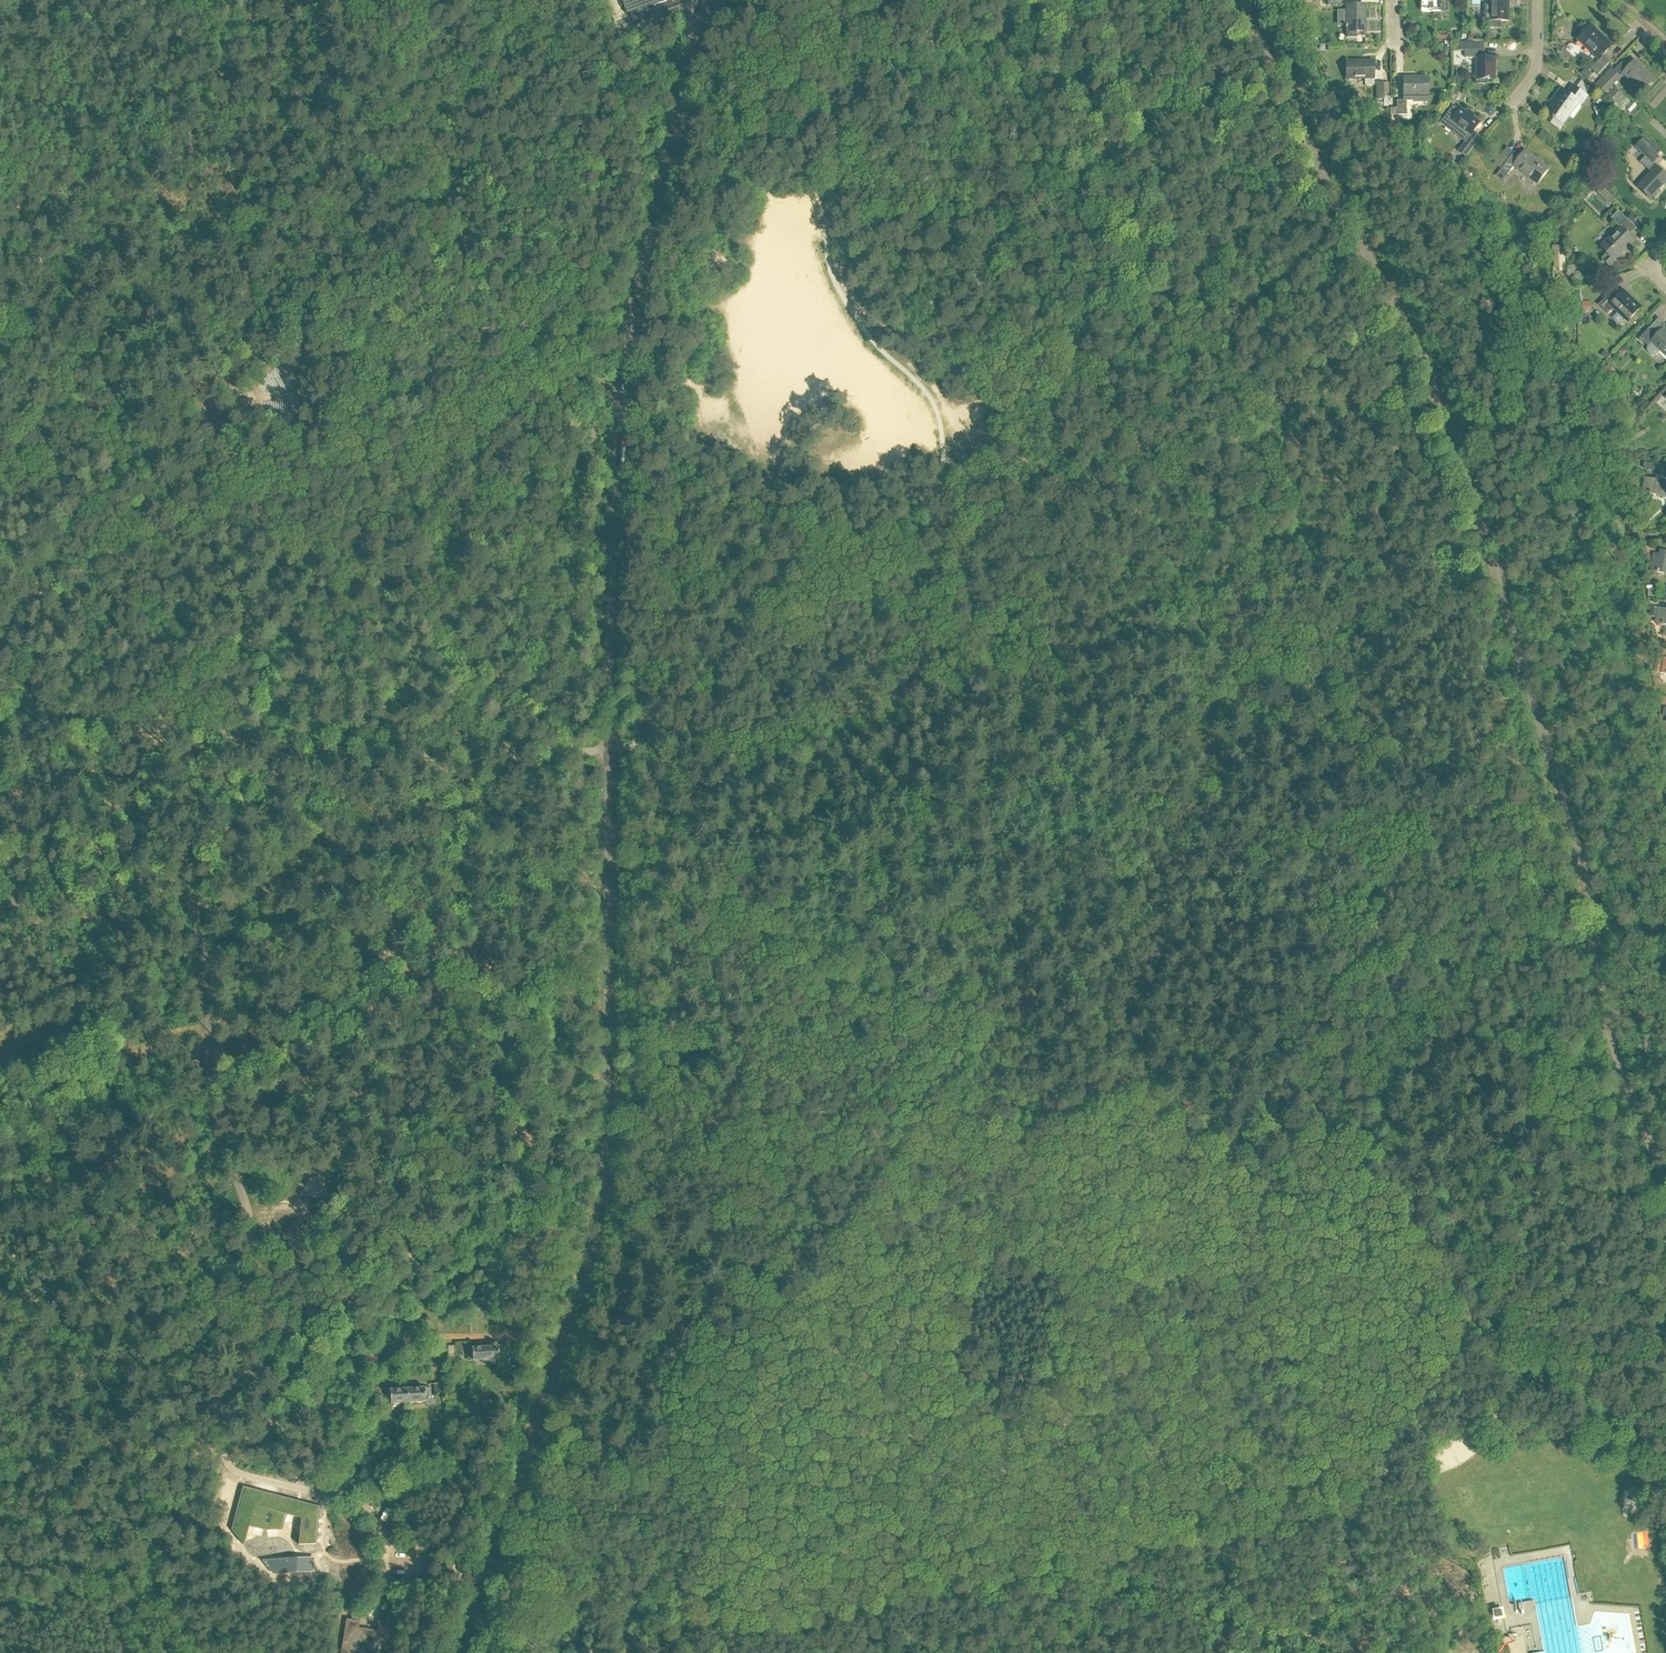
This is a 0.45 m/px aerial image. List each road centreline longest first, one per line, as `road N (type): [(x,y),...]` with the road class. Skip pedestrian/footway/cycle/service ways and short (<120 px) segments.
road 1 (tertiary): [(458,1652),(577,1304),(600,1203),(621,438),(656,209),(711,0)]
road 2 (unclassified): [(1665,1202),(1611,1032),(1584,869),(1451,427),(1424,357),(1335,200),(1242,0)]
road 3 (track): [(0,725),(119,723),(364,750),(566,753)]
road 4 (track): [(1665,536),(1493,569)]

